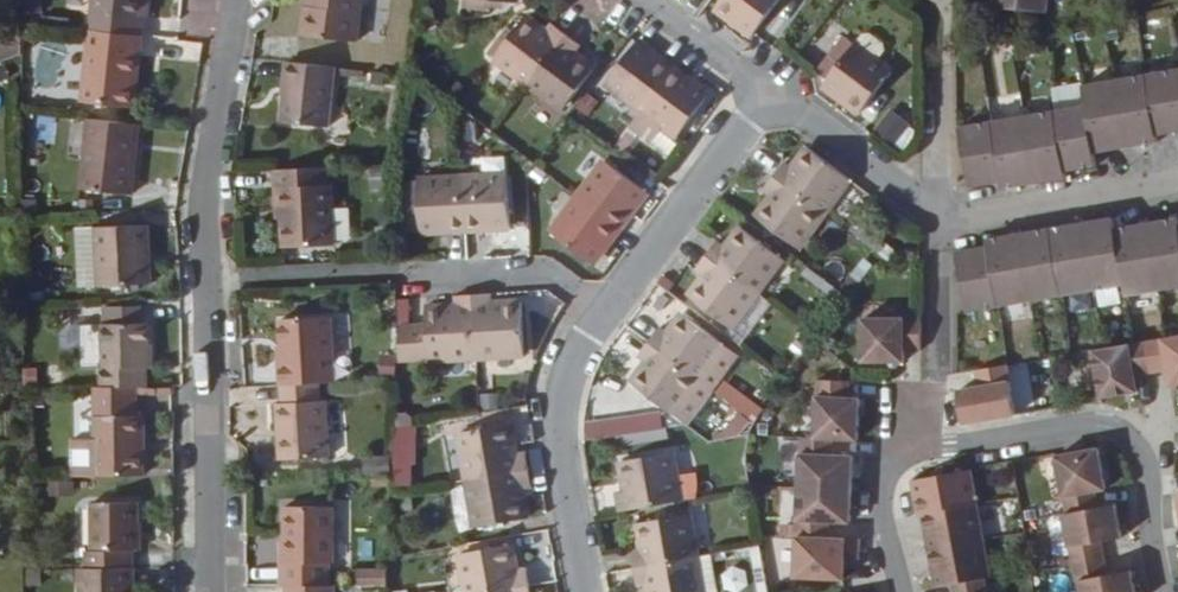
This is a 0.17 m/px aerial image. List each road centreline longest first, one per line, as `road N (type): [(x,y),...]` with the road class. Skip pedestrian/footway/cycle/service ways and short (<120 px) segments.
road 1 (residential): [(213,591),(207,163),(235,0)]
road 2 (residential): [(1159,591),(1147,455),(1104,423),(950,445),(905,455),(886,470),(876,497),(897,591)]
road 3 (residential): [(586,591),(560,445),(569,377),(605,308)]
road 4 (residential): [(605,308),(763,87)]
road 5 (residential): [(942,226),(1177,190)]
road 6 (residential): [(939,208),(763,87)]
road 7 (residential): [(605,308),(547,271),(423,280)]
road 8 (residential): [(763,87),(644,0)]
road 9 (residential): [(942,226),(945,368)]
road 10 (residential): [(932,68),(939,208)]

